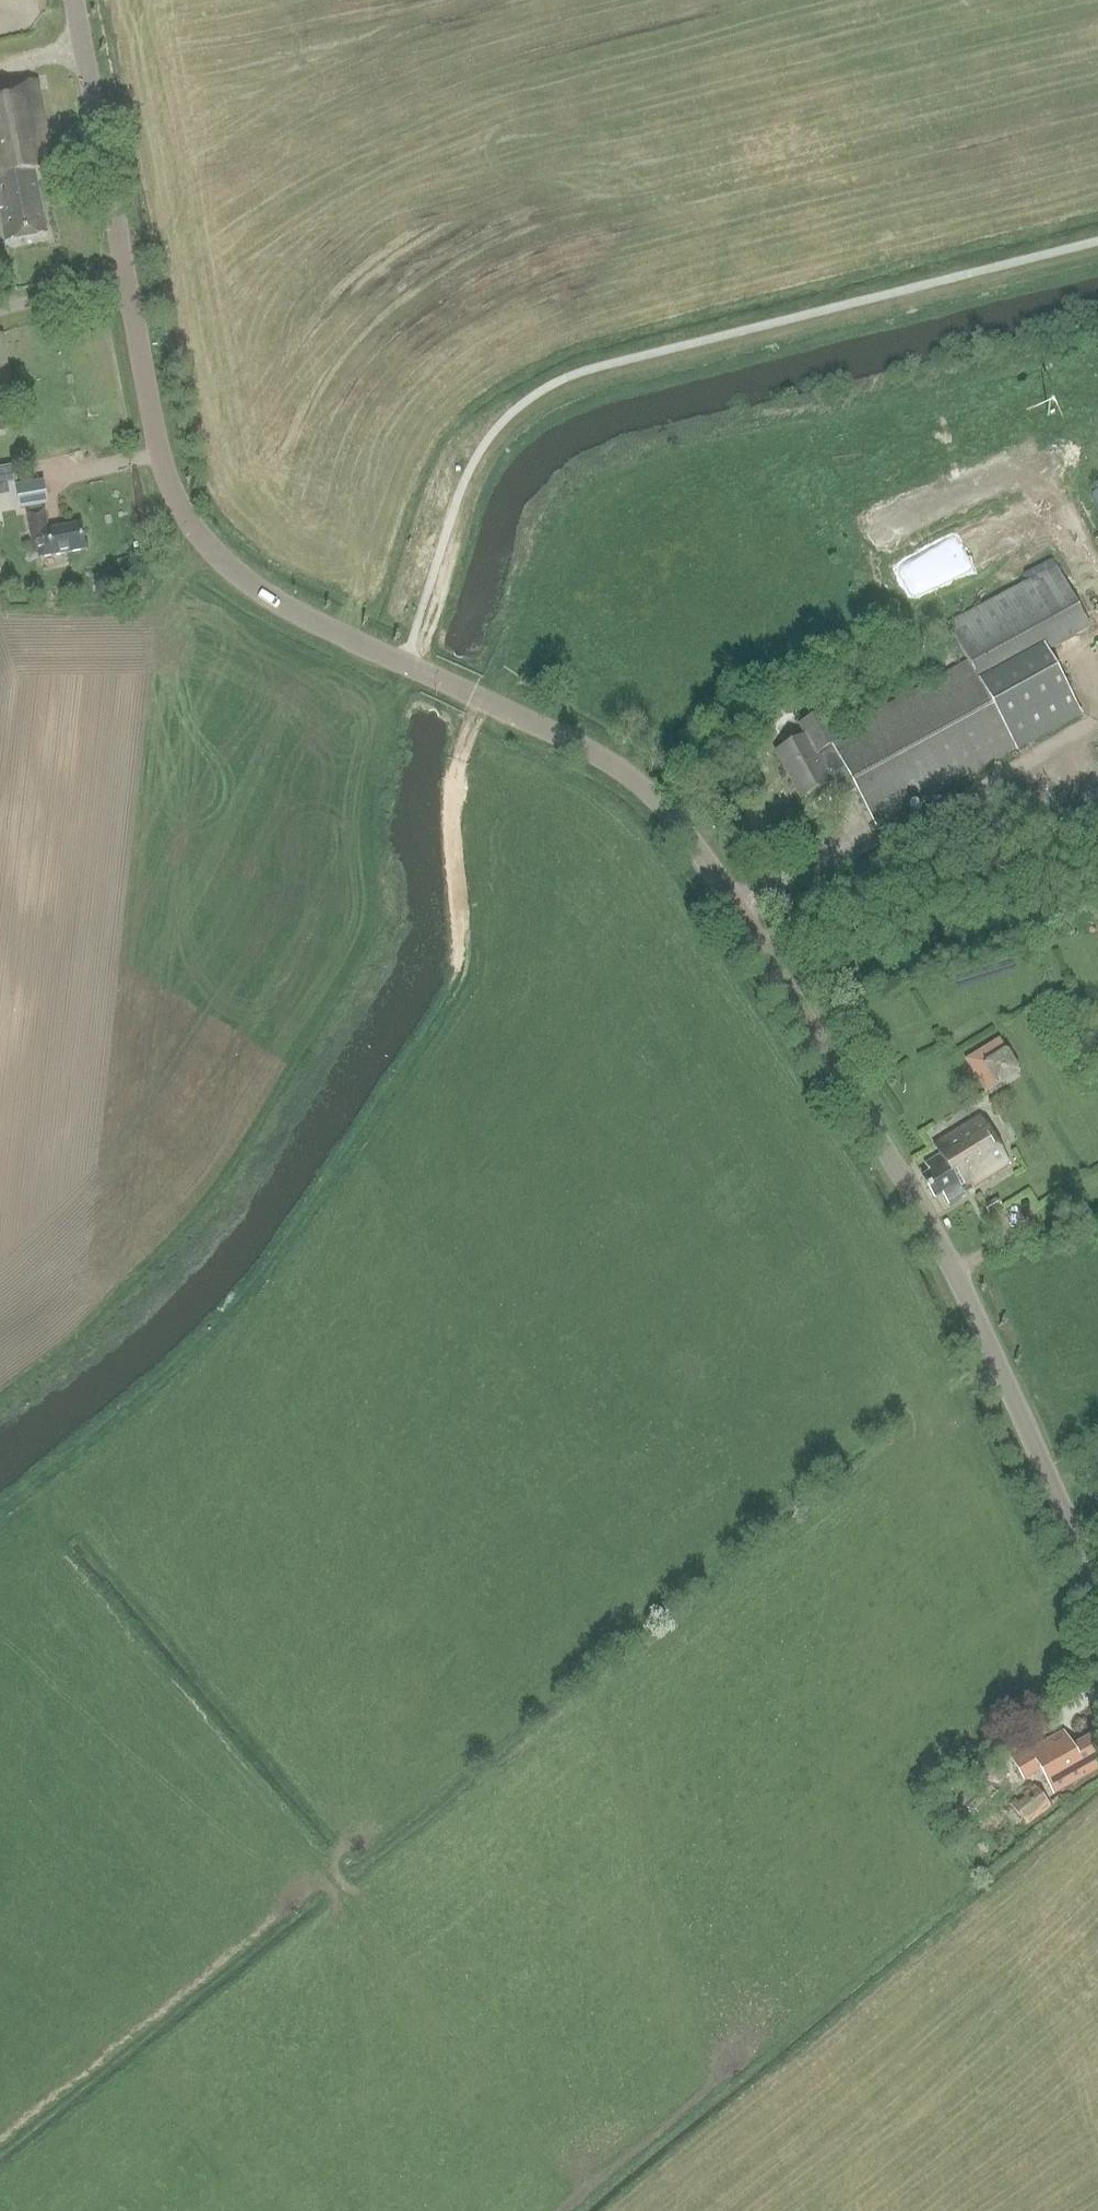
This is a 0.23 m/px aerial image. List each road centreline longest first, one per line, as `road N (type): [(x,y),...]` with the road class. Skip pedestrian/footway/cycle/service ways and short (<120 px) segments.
road 1 (tertiary): [(1097,1594),(969,1298),(760,942),(673,813),(612,762),(246,584),(182,510),(165,468),(126,283)]
road 2 (track): [(0,1508),(157,1380),(229,1309),(360,1136),(457,983),(463,934),(449,800),(478,698)]
road 3 (tertiary): [(126,283),(74,0)]
road 4 (unclassified): [(0,308),(126,283)]

